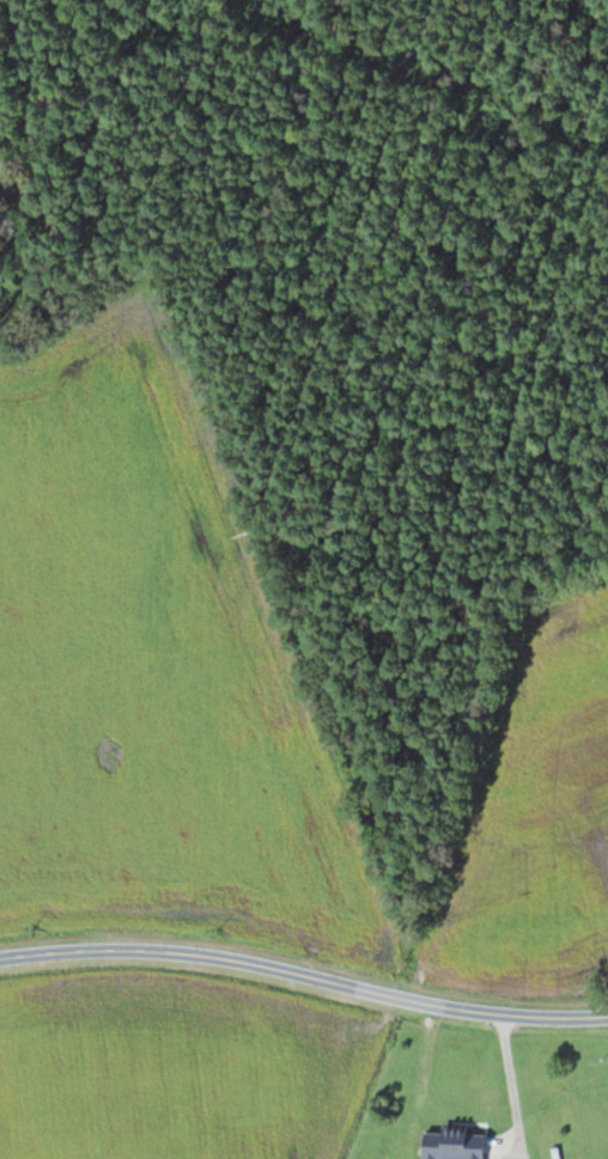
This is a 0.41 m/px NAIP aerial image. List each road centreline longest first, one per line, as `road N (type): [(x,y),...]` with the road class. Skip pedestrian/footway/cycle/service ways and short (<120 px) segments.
road 1 (residential): [(0,962),(85,947),(217,956),(438,1005),(607,1020)]

